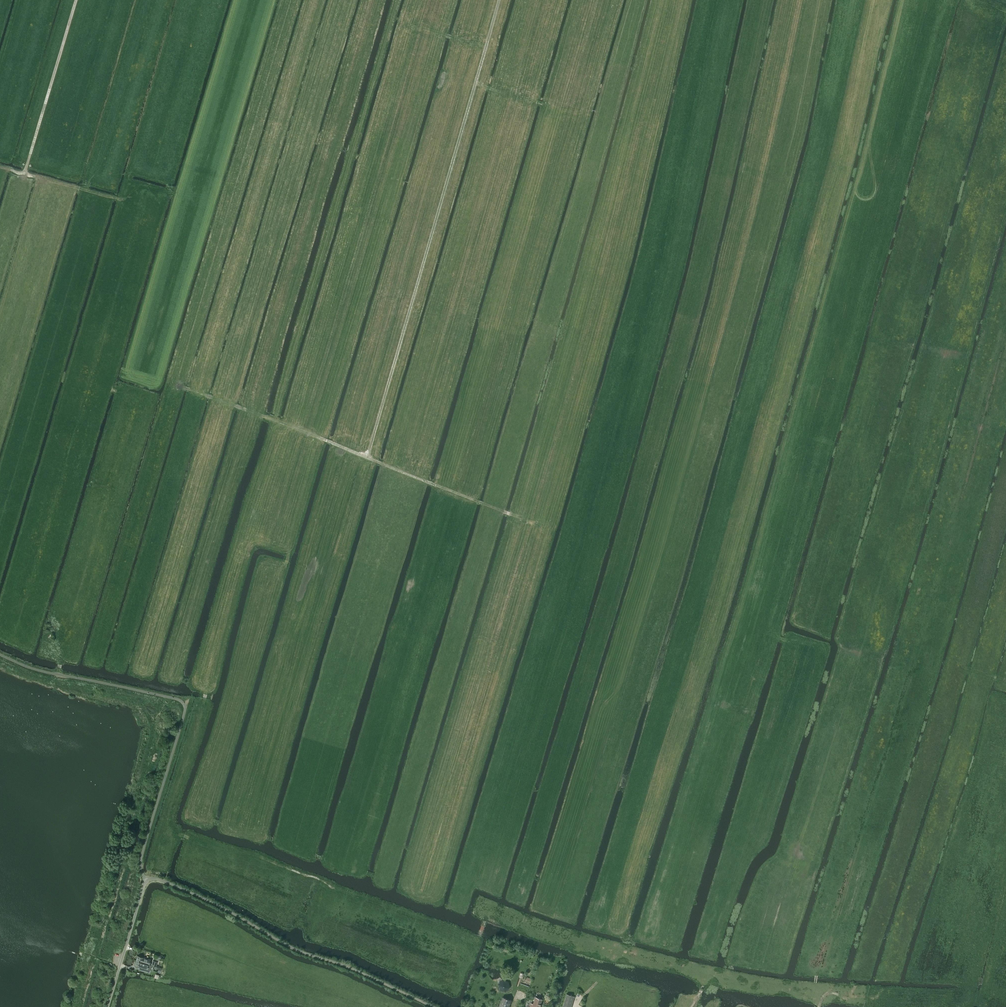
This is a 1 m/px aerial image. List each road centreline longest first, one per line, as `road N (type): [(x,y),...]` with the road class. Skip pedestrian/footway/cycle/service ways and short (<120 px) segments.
road 1 (track): [(529,521),(367,458),(498,0)]
road 2 (unclassified): [(108,1006),(146,879),(157,879),(433,1006)]
road 3 (track): [(367,458),(183,387)]
road 4 (track): [(77,0),(24,174)]
road 5 (track): [(0,167),(119,200)]

